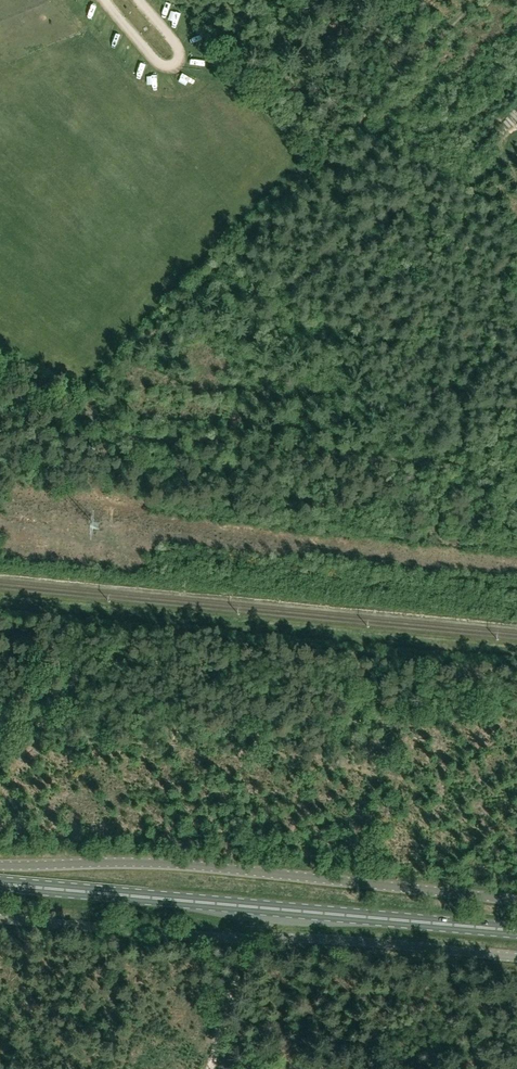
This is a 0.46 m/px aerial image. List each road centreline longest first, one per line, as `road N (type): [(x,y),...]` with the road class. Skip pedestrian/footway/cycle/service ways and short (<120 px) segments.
road 1 (track): [(470,0),(325,159),(69,407)]
road 2 (unclassified): [(516,900),(128,860),(0,864)]
road 3 (primary): [(516,932),(0,886)]
road 4 (unclassified): [(0,918),(516,958)]
road 5 (track): [(208,1068),(250,938)]

